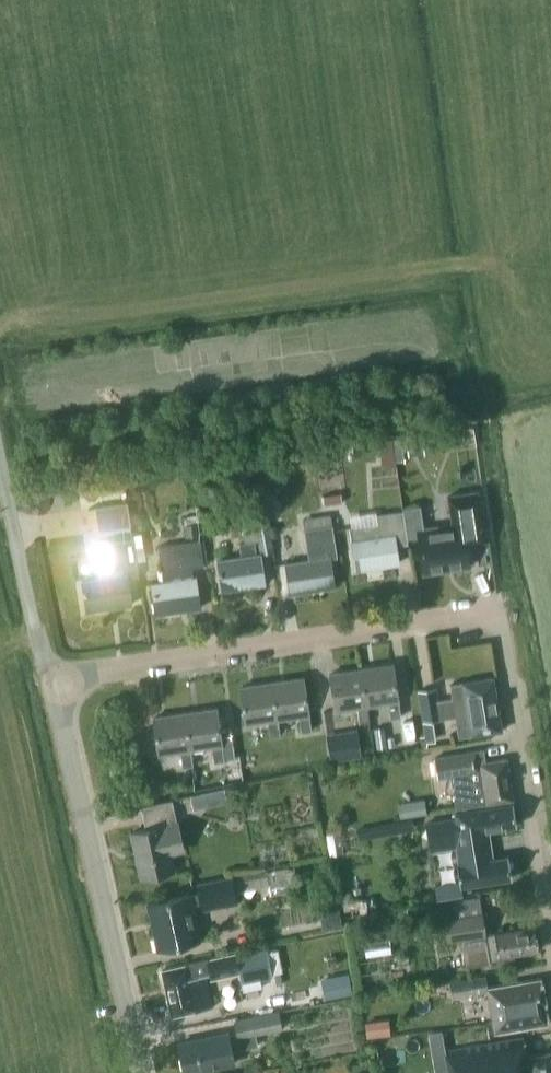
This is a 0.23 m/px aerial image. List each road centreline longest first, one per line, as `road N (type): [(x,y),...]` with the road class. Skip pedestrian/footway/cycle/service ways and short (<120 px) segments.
road 1 (residential): [(51,677),(469,614),(495,623)]
road 2 (residential): [(141,1072),(51,677)]
road 3 (residential): [(550,944),(495,623)]
road 4 (unclassified): [(51,677),(0,457)]

